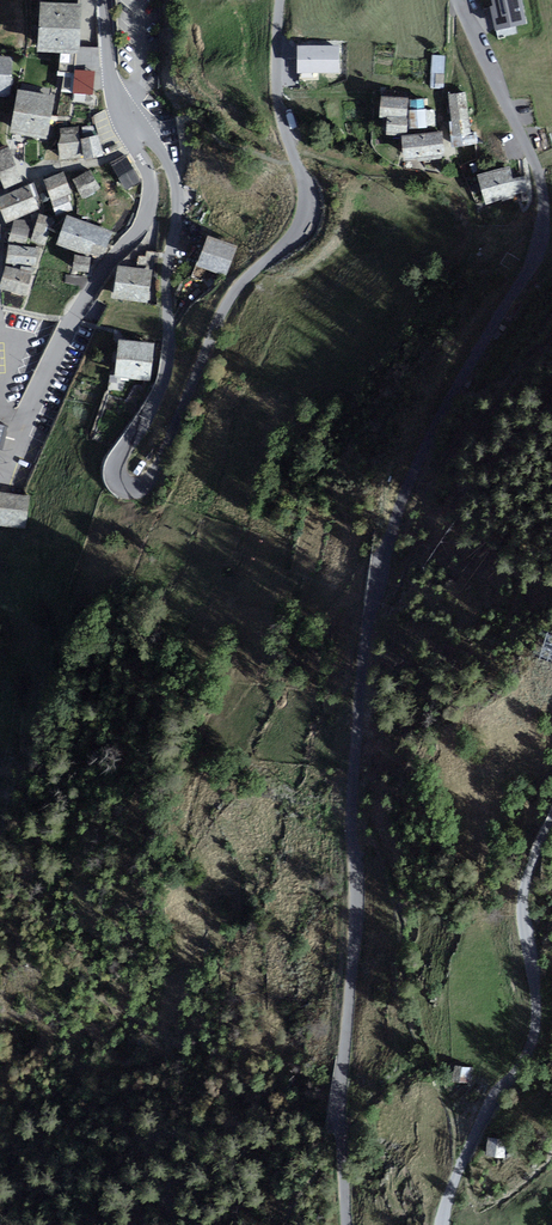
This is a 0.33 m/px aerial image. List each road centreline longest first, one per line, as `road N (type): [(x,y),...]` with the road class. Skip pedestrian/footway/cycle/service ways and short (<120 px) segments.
road 1 (residential): [(457,0),(535,159),(546,194),(543,249),(420,464),(367,652),(356,807),(359,955),(345,1089),(352,1224)]
road 2 (residential): [(123,121),(153,130),(173,163),(178,198),(174,359),(116,474),(141,486),(161,475),(231,303),(307,217),(277,75),(282,0)]
road 3 (residential): [(444,1224),(467,1159),(533,1049),(540,1022),(522,916),(525,876),(551,822)]
road 4 (tertiary): [(123,121),(148,170),(149,217),(98,282),(6,460)]
road 5 (tertiary): [(108,0),(112,81),(123,121)]

